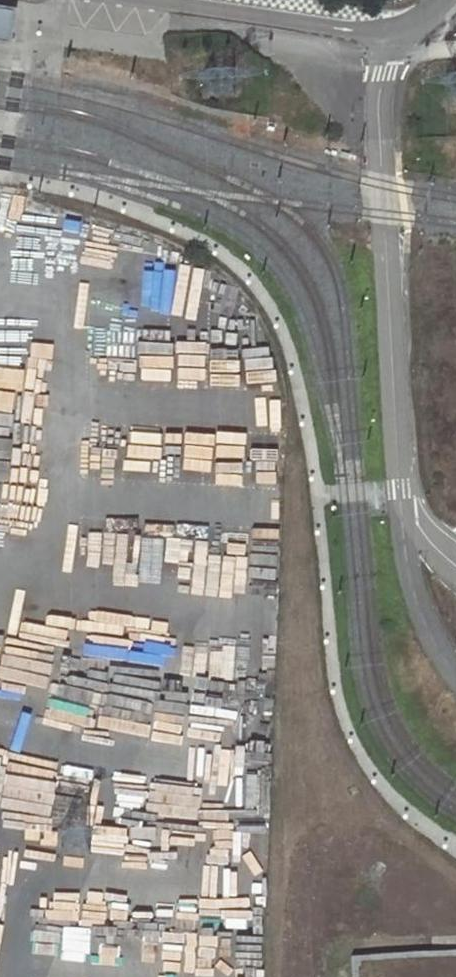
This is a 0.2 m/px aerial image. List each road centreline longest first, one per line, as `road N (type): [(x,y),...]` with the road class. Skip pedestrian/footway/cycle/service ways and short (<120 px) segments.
road 1 (residential): [(406,33),(378,100),(399,488)]
road 2 (residential): [(163,0),(406,33)]

